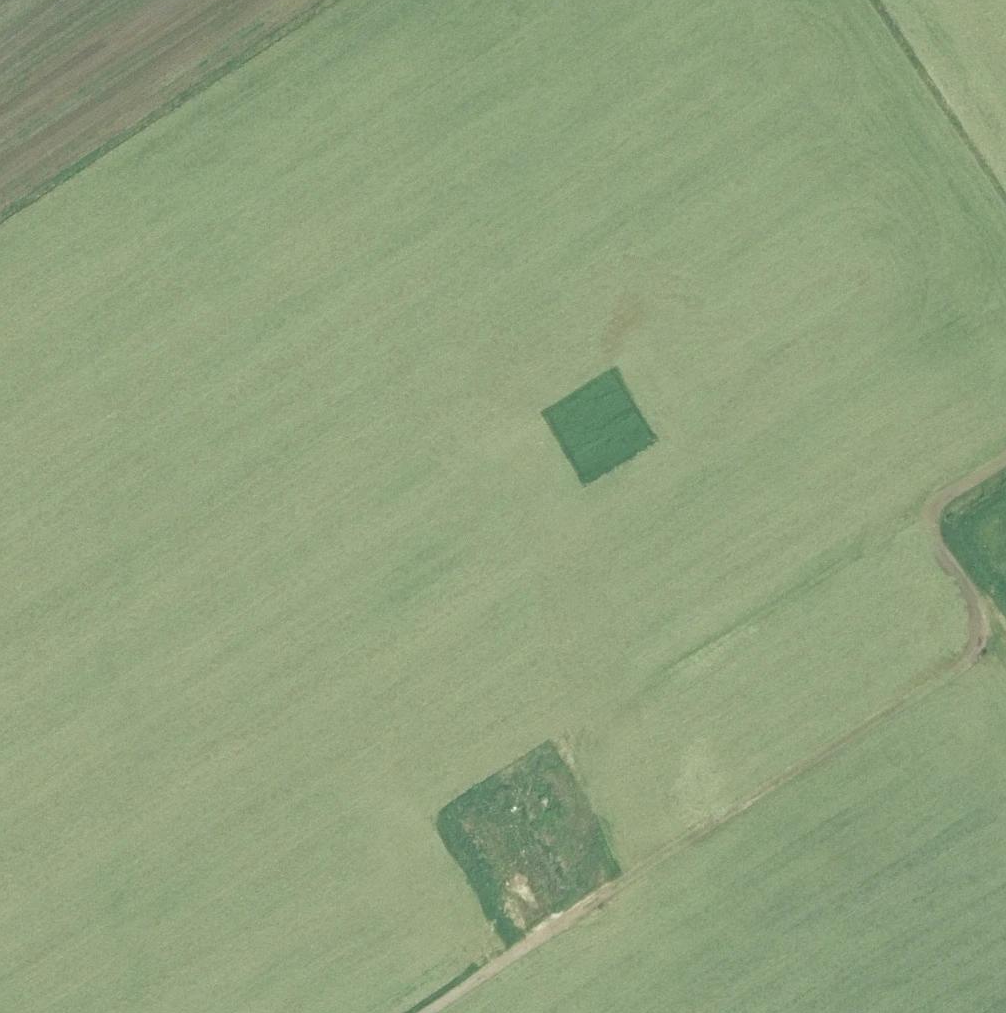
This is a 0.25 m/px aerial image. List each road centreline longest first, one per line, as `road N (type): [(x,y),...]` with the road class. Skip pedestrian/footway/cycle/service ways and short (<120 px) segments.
road 1 (track): [(425,1012),(593,909),(607,874),(610,741),(633,705),(1005,462)]

